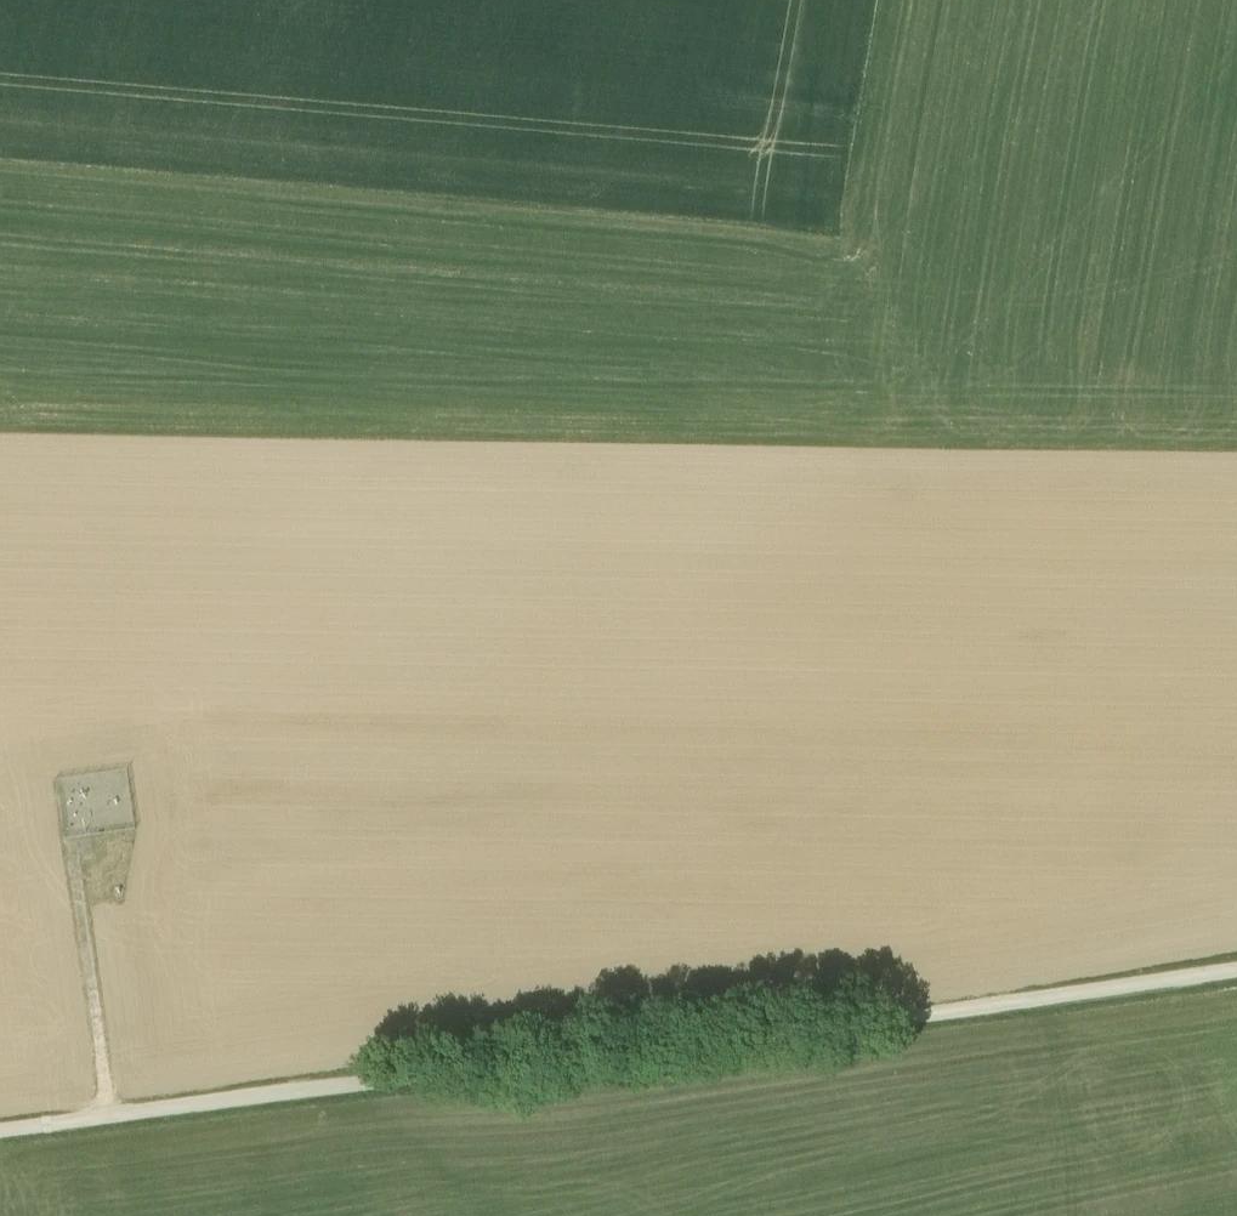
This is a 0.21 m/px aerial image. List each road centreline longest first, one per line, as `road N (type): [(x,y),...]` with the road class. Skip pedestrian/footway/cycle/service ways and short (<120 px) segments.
road 1 (unclassified): [(0,1129),(900,1018),(1236,968)]

